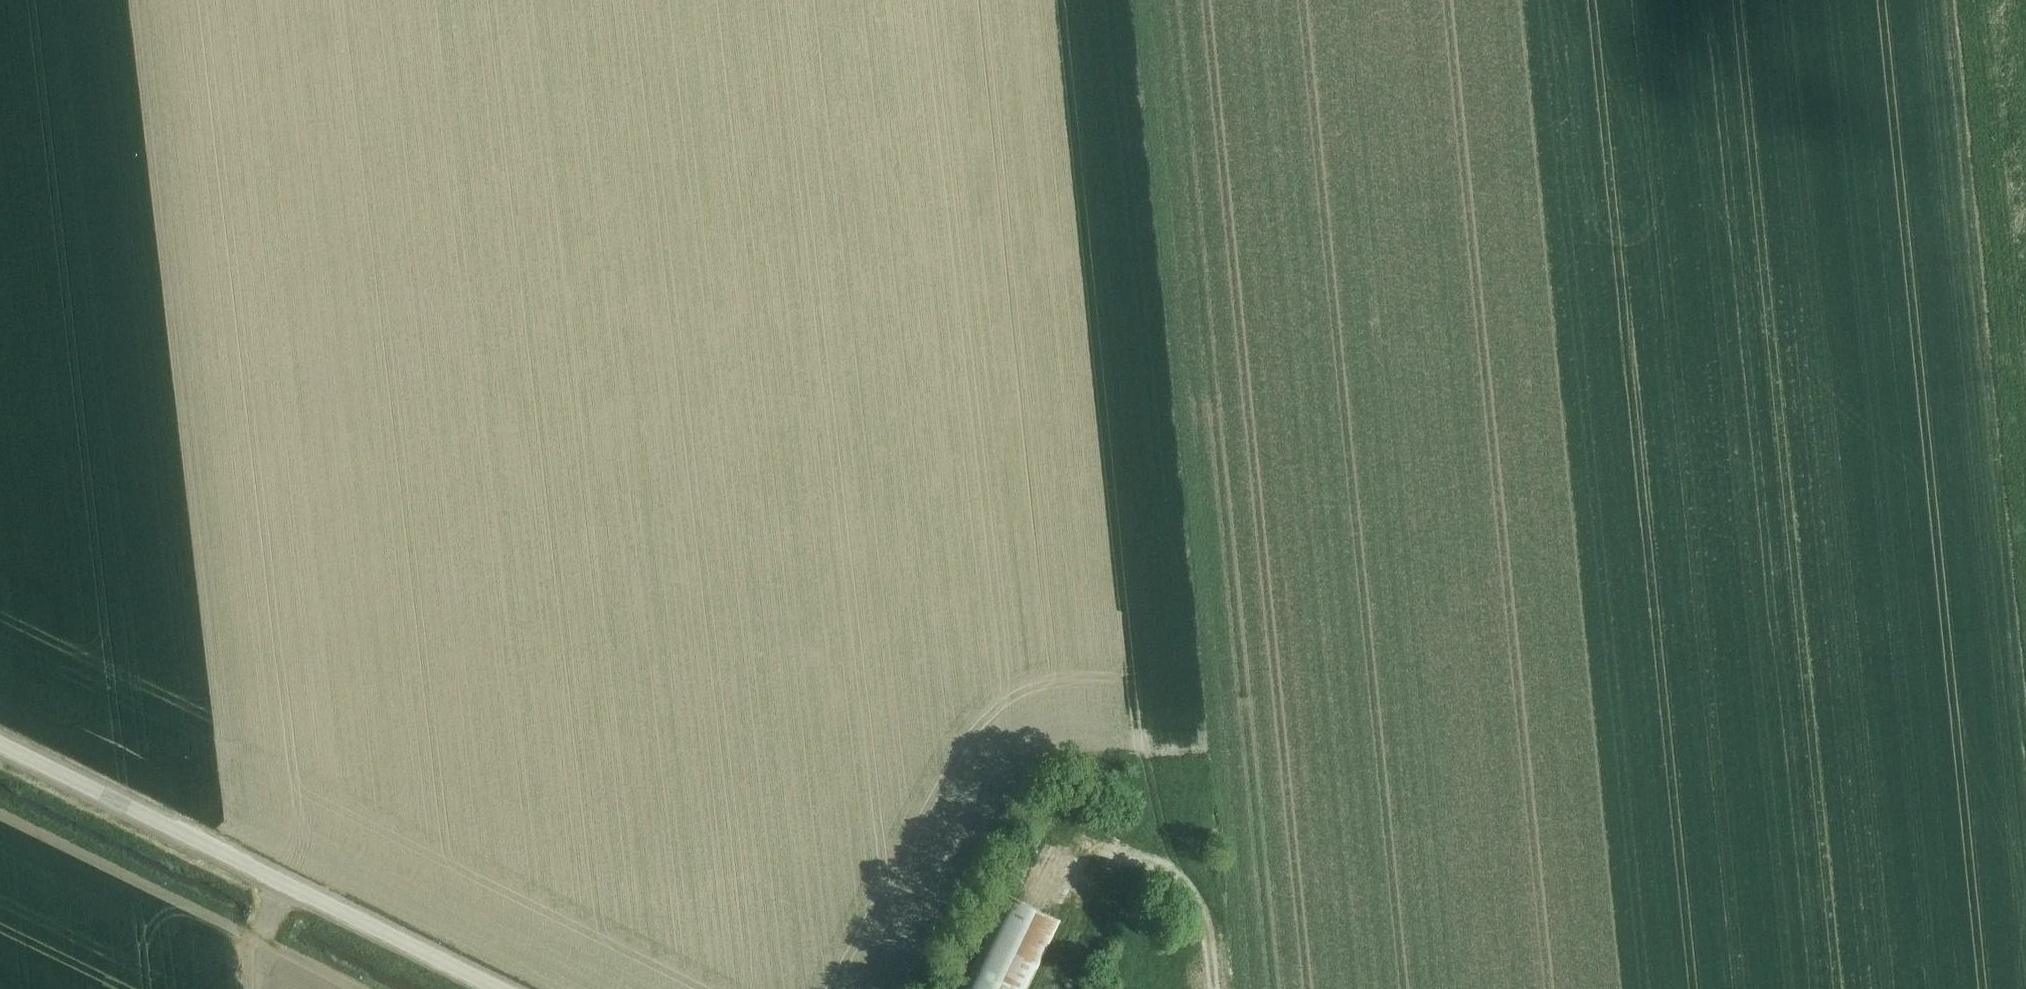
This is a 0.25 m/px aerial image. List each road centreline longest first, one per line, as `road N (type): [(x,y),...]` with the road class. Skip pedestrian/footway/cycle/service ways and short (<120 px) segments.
road 1 (tertiary): [(495,988),(0,746)]
road 2 (track): [(1217,988),(1205,908),(1190,876),(1069,833)]

